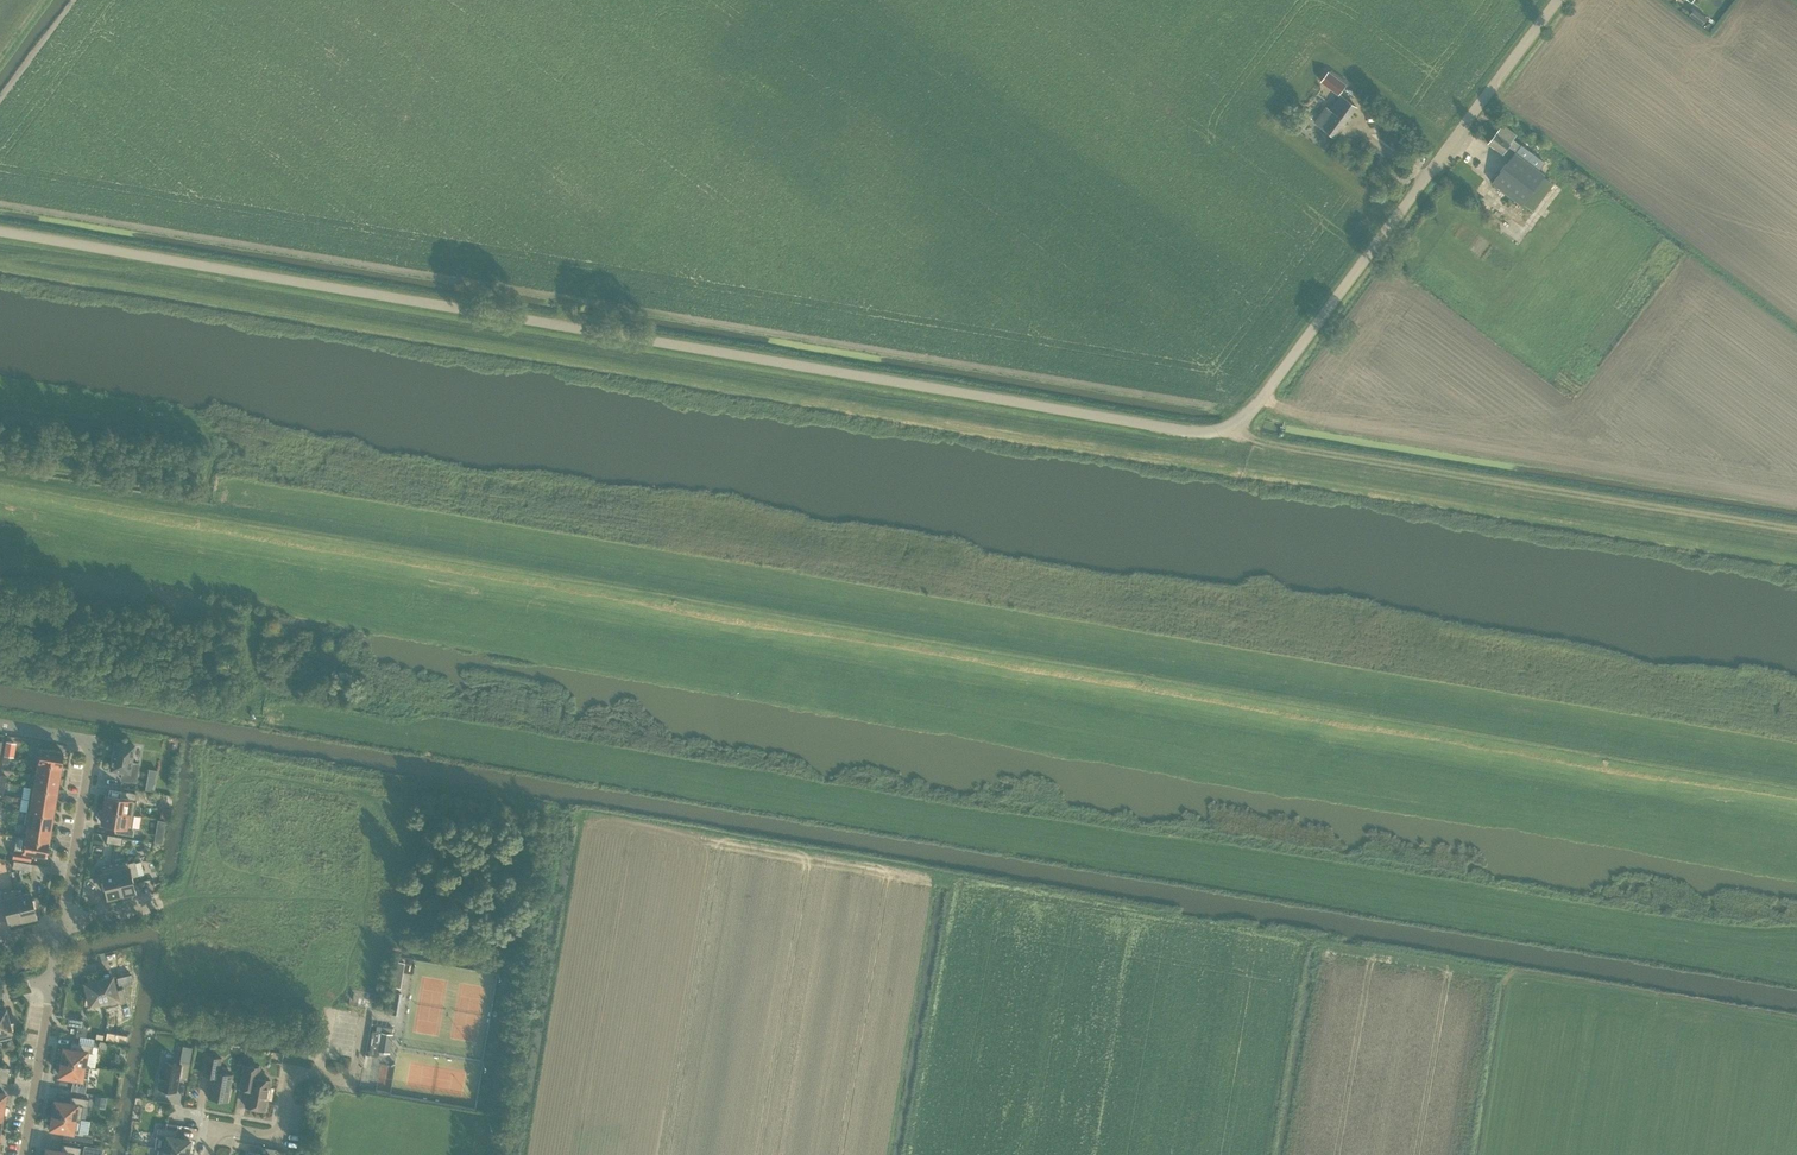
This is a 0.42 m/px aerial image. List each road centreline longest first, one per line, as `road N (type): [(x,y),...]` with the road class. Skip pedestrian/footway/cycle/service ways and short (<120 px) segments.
road 1 (tertiary): [(1209,432),(0,230)]
road 2 (track): [(1796,530),(1261,440),(1236,425)]
road 3 (tertiary): [(1209,432),(1236,425),(1260,402),(1559,0)]
road 4 (residential): [(63,929),(91,748),(75,735),(0,724)]
road 5 (residential): [(215,1126),(279,1138),(293,1071),(354,1081)]
road 6 (residential): [(25,1154),(55,976)]

